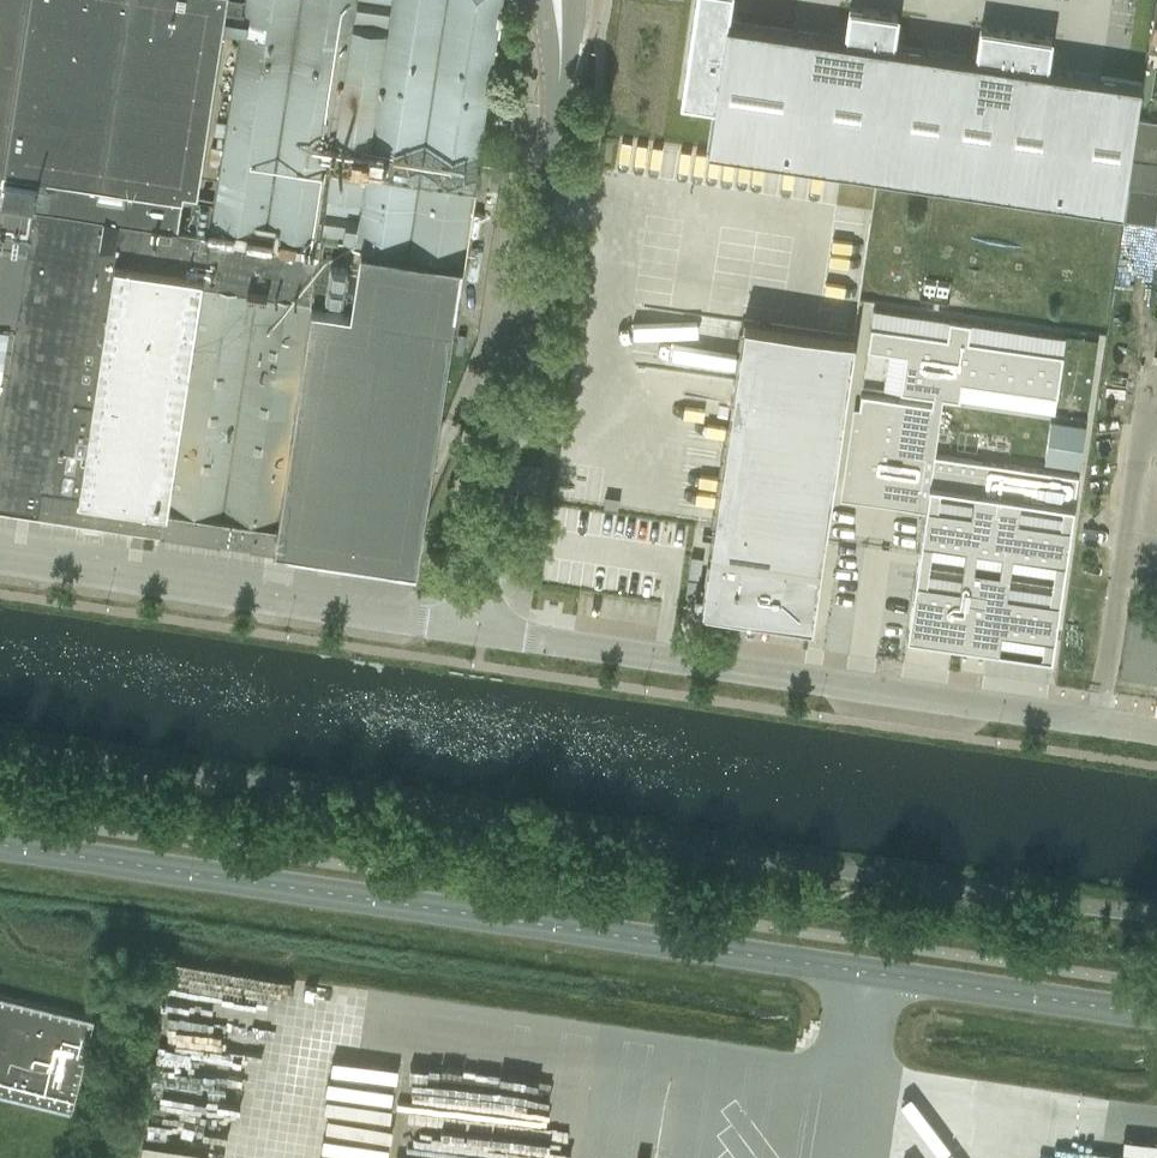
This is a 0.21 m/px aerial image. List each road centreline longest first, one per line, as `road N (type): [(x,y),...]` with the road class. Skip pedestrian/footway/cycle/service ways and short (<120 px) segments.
road 1 (unclassified): [(1156,1019),(0,847)]
road 2 (unclassified): [(1156,920),(0,752)]
road 3 (unclassified): [(1156,734),(478,628)]
road 4 (unclassified): [(478,628),(555,116)]
road 5 (unclassified): [(478,628),(0,558)]

